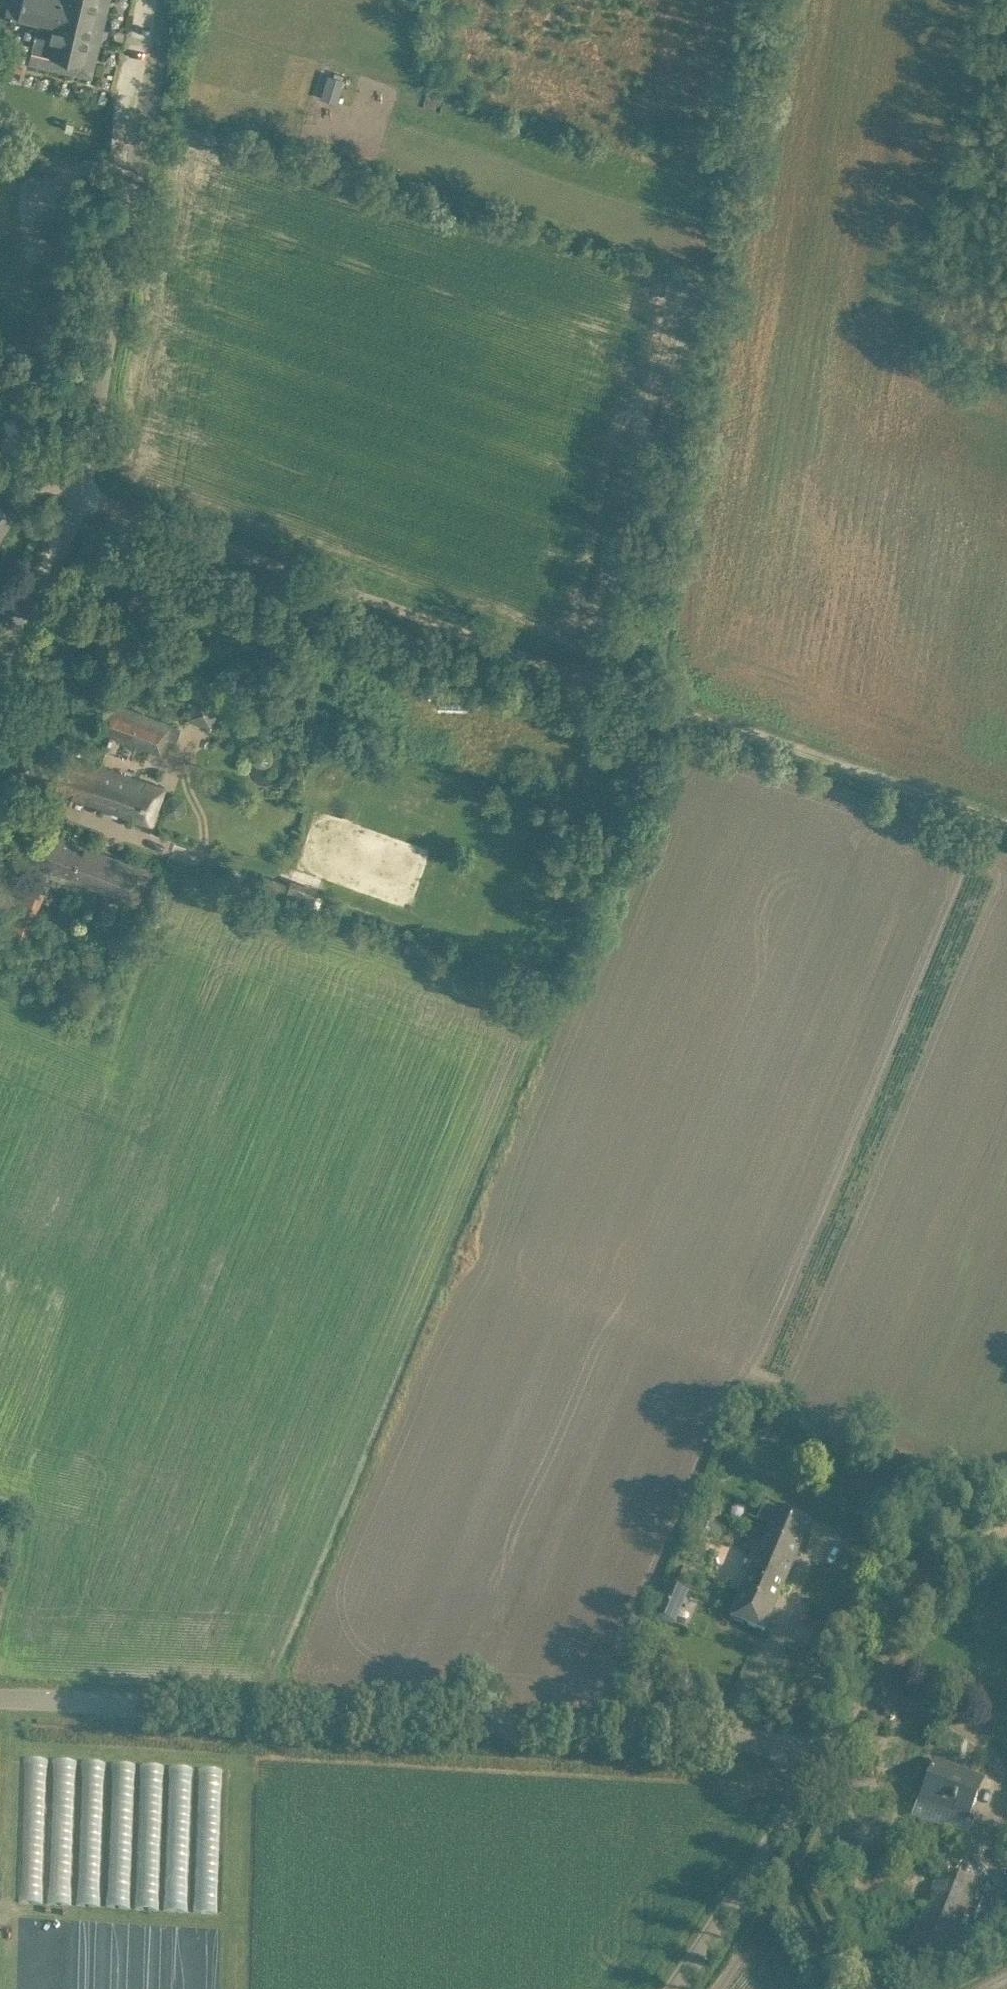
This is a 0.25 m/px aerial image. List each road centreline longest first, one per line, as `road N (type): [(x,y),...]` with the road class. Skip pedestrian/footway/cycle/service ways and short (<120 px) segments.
road 1 (unclassified): [(664,1988),(759,1848),(825,1727),(364,1693),(0,1680)]
road 2 (track): [(1006,812),(80,494)]
road 3 (unclassified): [(0,662),(80,494),(167,0)]
road 4 (track): [(825,1727),(858,1697),(926,1582),(958,1546),(1006,1522)]
road 5 (track): [(834,1988),(759,1848)]

